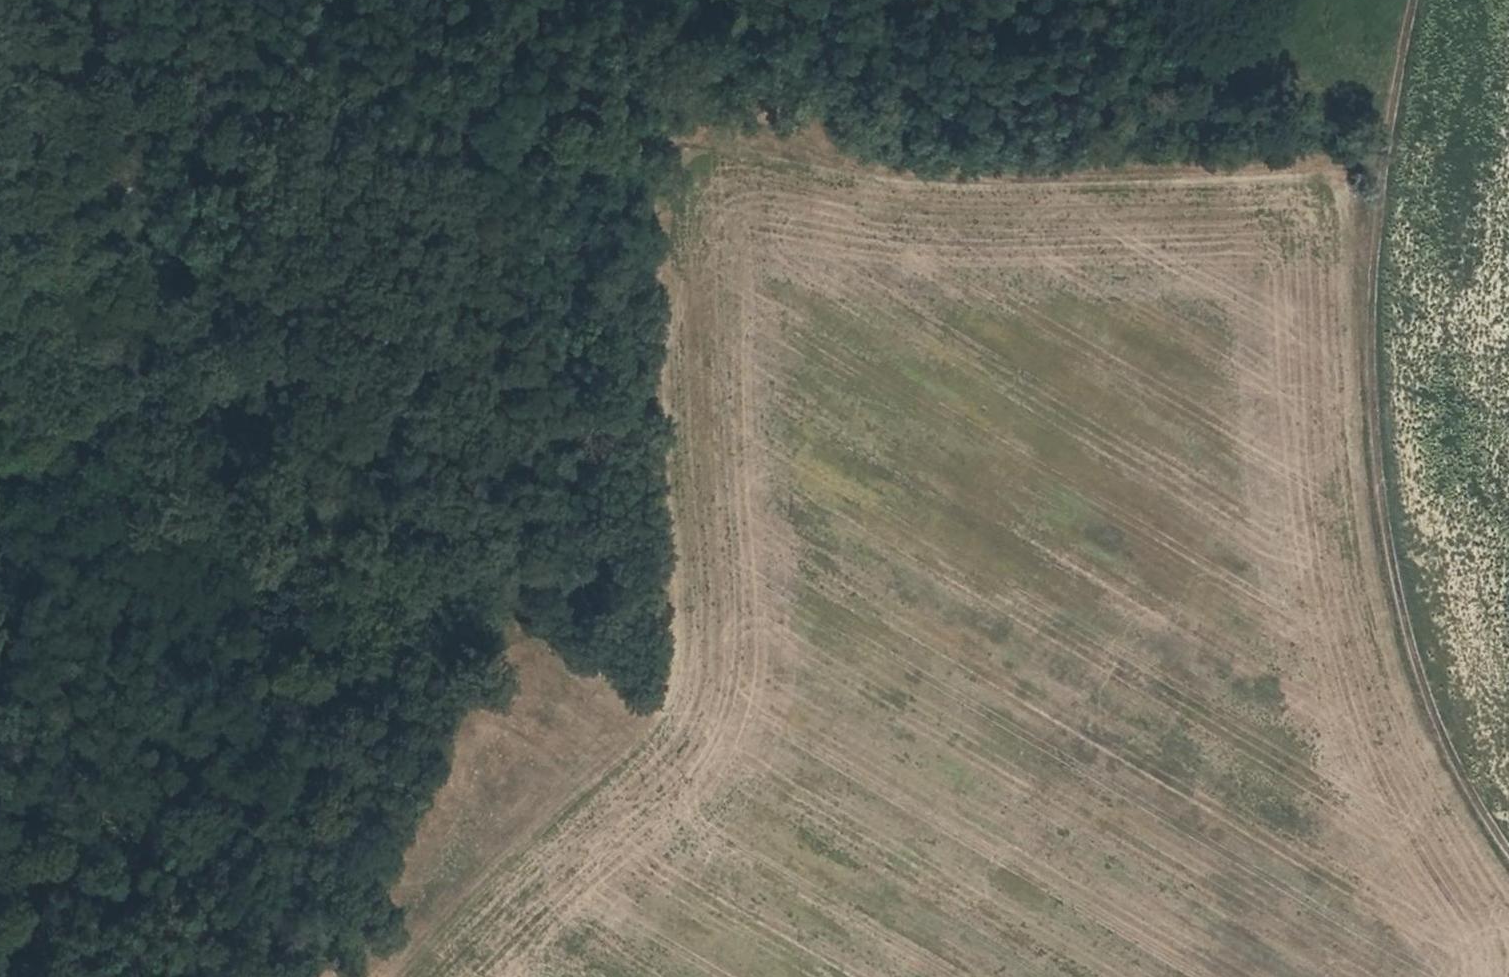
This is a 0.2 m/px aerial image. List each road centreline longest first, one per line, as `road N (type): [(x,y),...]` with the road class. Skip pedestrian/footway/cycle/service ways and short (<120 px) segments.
road 1 (track): [(1420,0),(1387,139),(1369,271),(1371,410),(1403,630),(1453,762),(1508,851)]
road 2 (track): [(0,517),(97,571),(398,800)]

